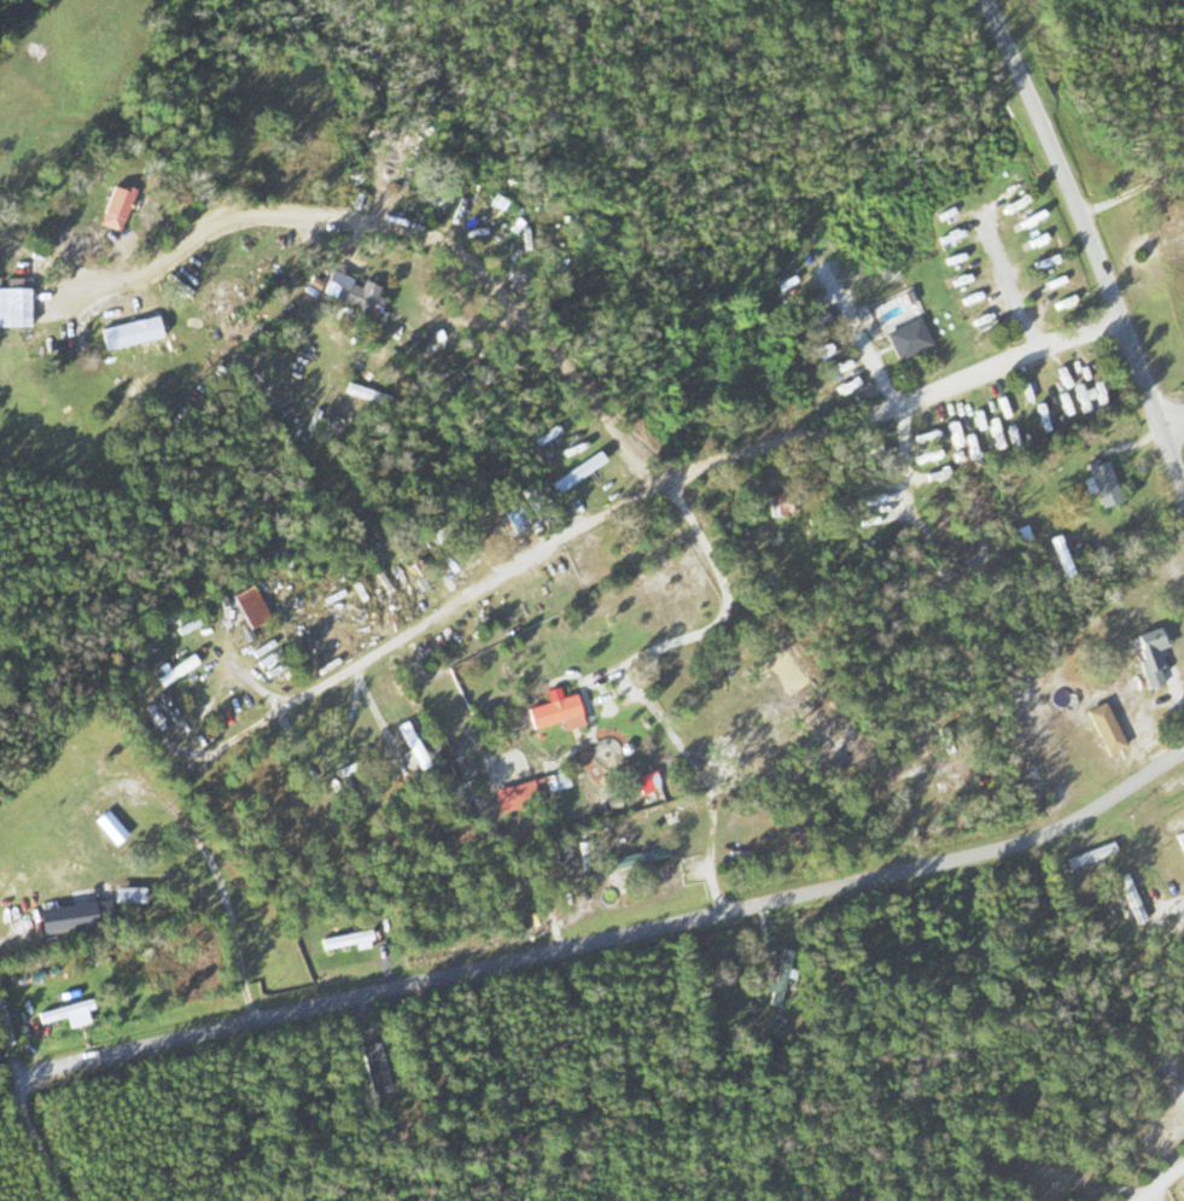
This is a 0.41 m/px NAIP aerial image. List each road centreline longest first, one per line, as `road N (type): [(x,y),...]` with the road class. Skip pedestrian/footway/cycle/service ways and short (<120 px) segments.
road 1 (residential): [(1183,752),(1038,830),(33,1068)]
road 2 (residential): [(287,688),(660,486),(1120,321)]
road 3 (residential): [(660,486),(467,252),(443,235),(416,226),(224,212),(128,280),(109,279),(0,227)]
road 4 (residential): [(1183,487),(987,0)]
road 5 (residential): [(891,403),(827,269)]
road 6 (residential): [(984,216),(1038,350)]

